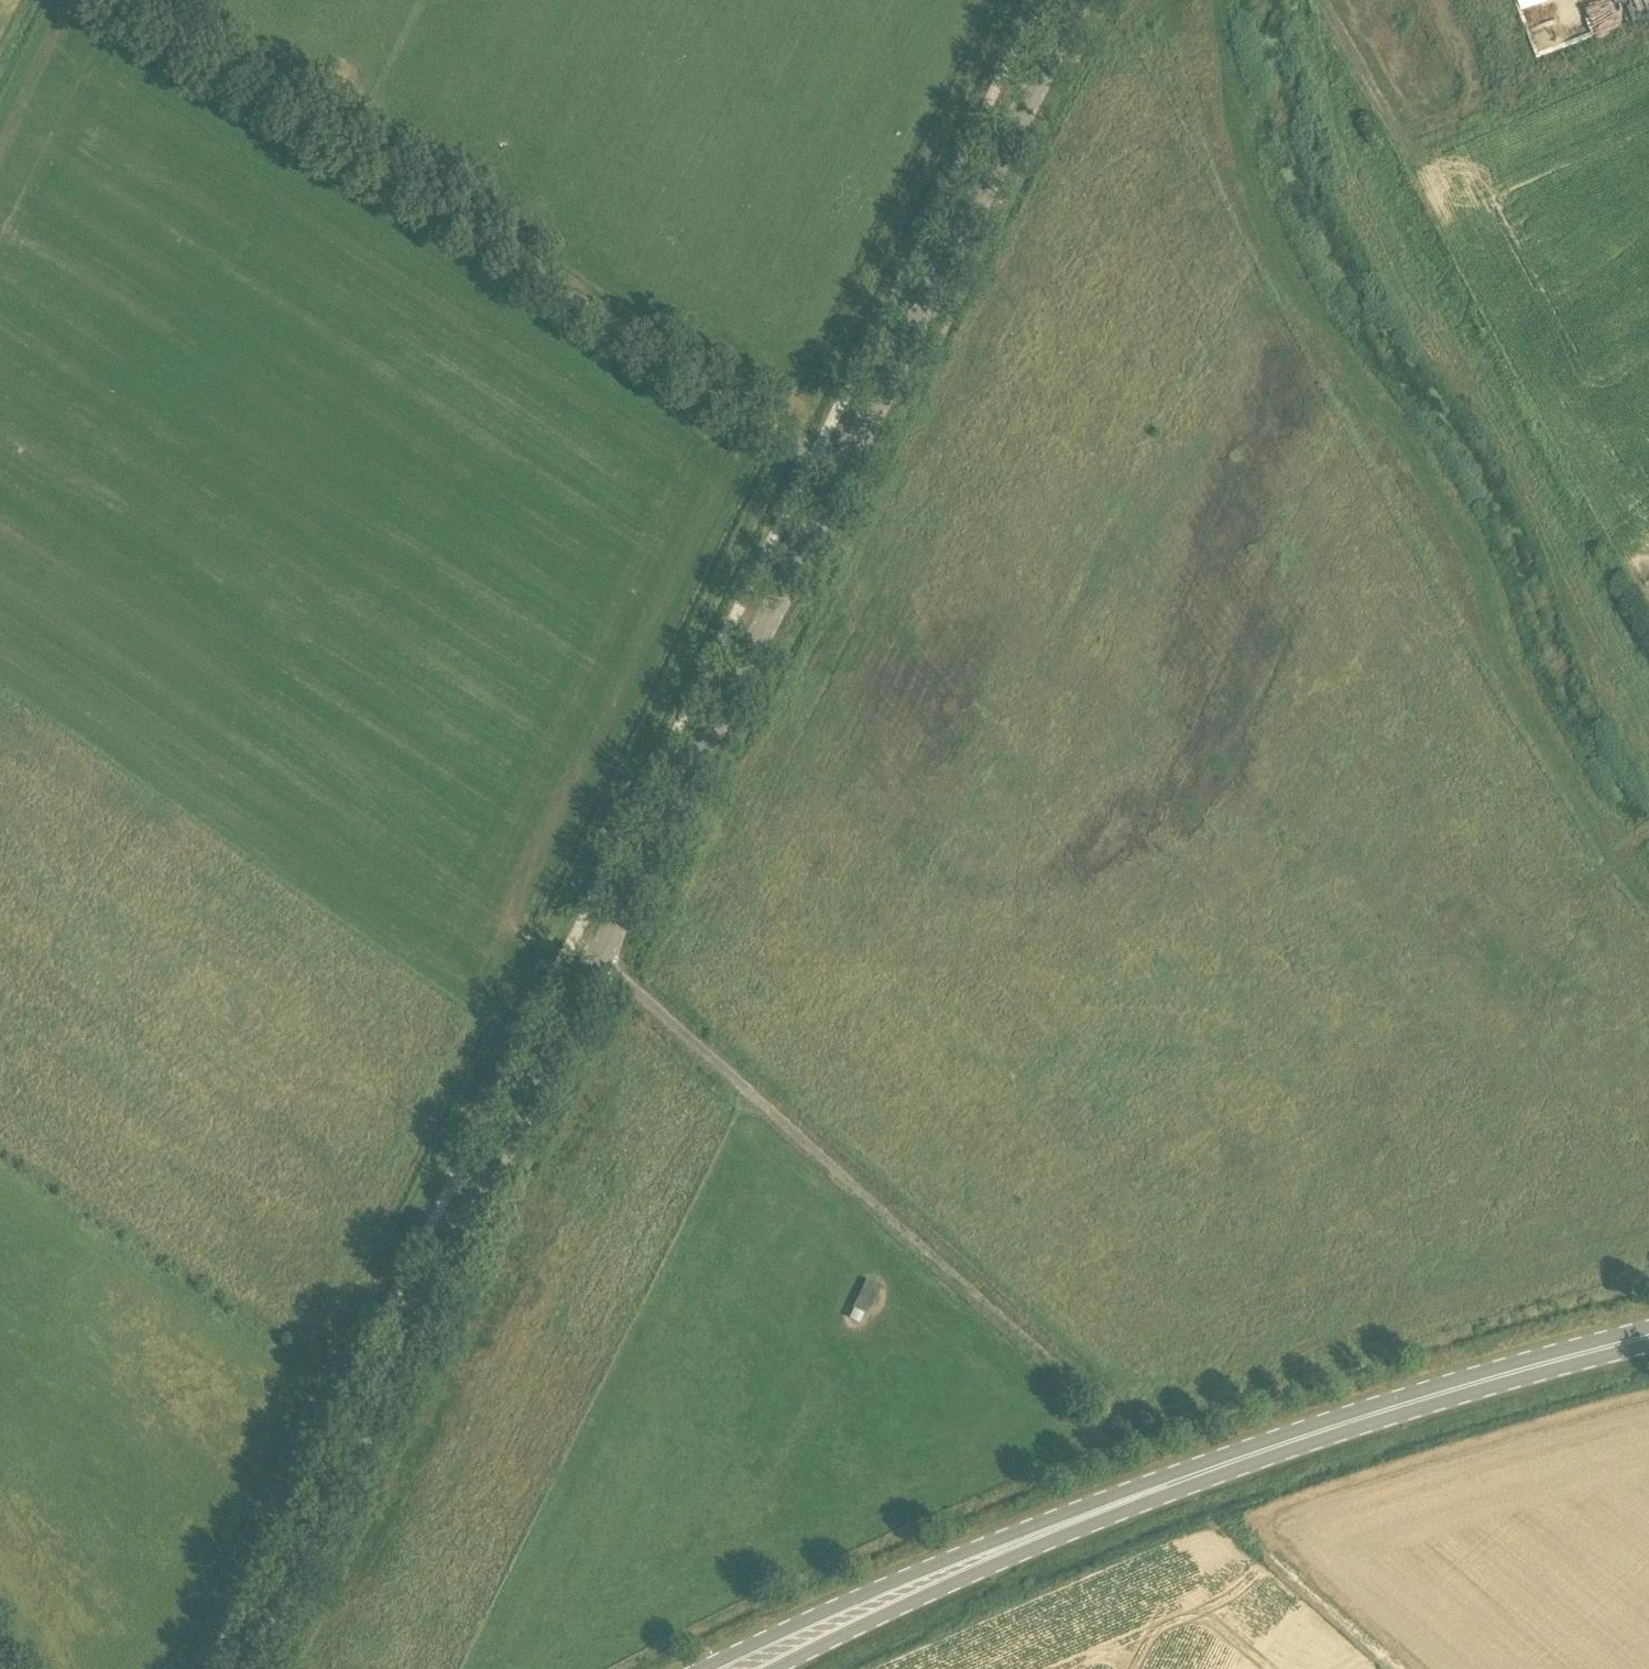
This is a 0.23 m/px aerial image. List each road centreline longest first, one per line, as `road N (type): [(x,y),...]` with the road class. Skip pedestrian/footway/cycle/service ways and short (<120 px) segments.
road 1 (tertiary): [(248,1668),(846,471)]
road 2 (primary): [(784,1650),(1210,1471),(1648,1337)]
road 3 (unclassified): [(846,471),(122,0)]
road 4 (track): [(1134,1435),(601,960)]
road 5 (tertiary): [(846,471),(1091,0)]
road 6 (track): [(1400,1668),(1259,1547)]

